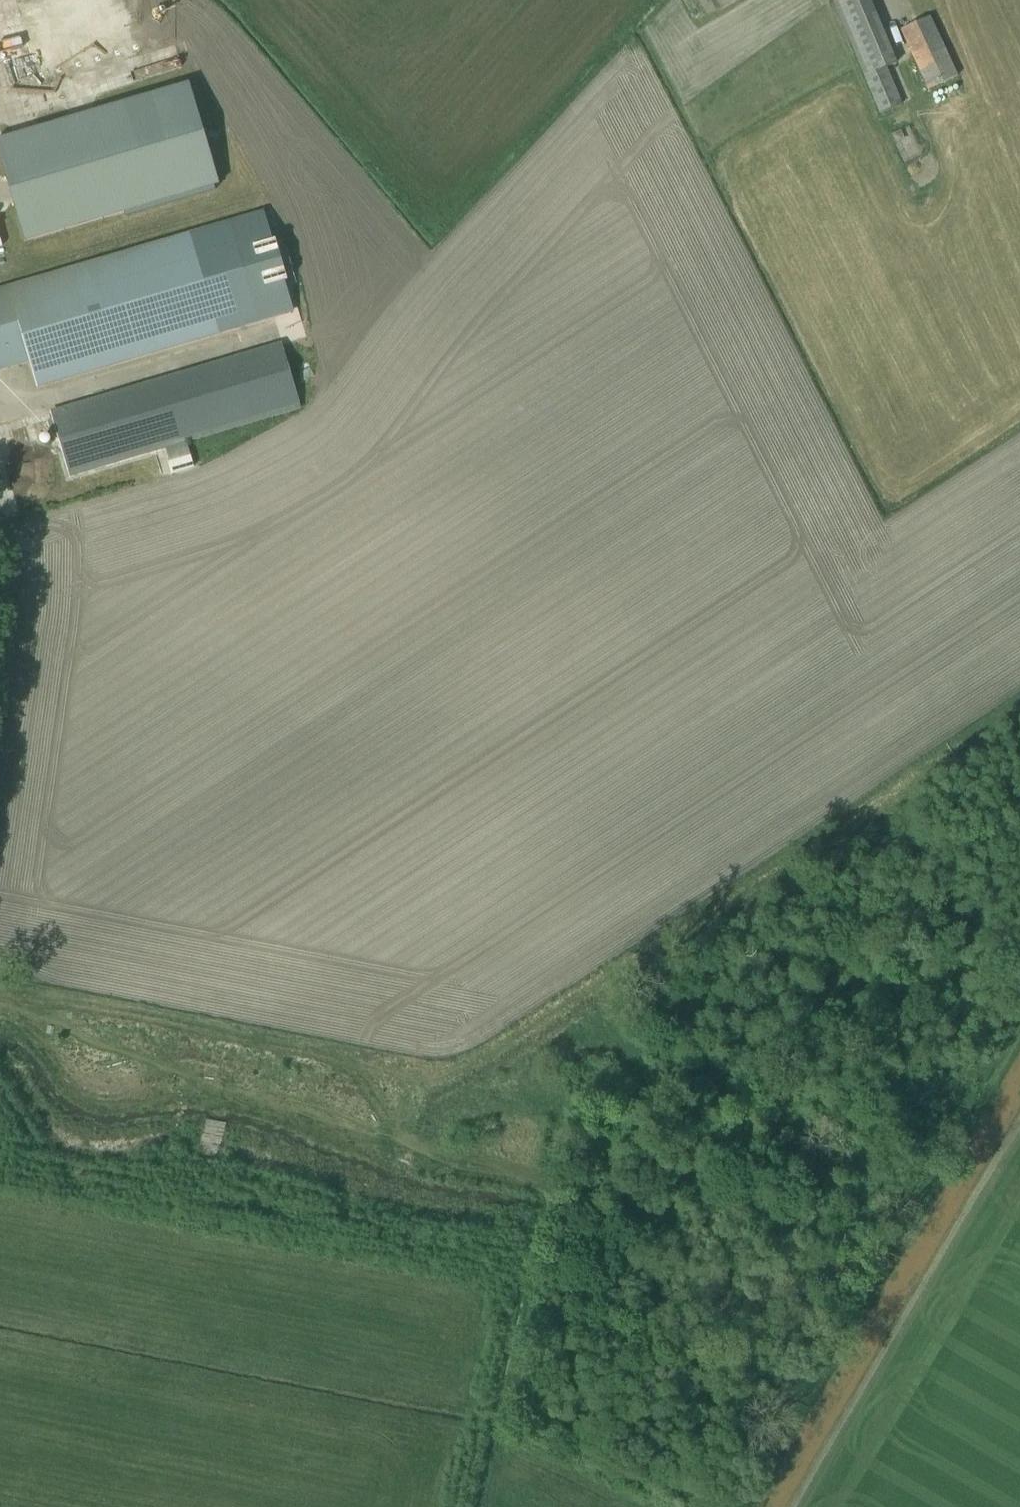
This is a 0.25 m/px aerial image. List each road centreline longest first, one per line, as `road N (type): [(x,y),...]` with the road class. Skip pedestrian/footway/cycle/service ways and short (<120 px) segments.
road 1 (track): [(411,1078),(439,1077),(496,1050),(951,757)]
road 2 (track): [(0,991),(411,1078),(399,1140)]
road 3 (track): [(502,1448),(550,1223)]
road 4 (track): [(399,1140),(487,1163),(555,1195),(550,1223)]

